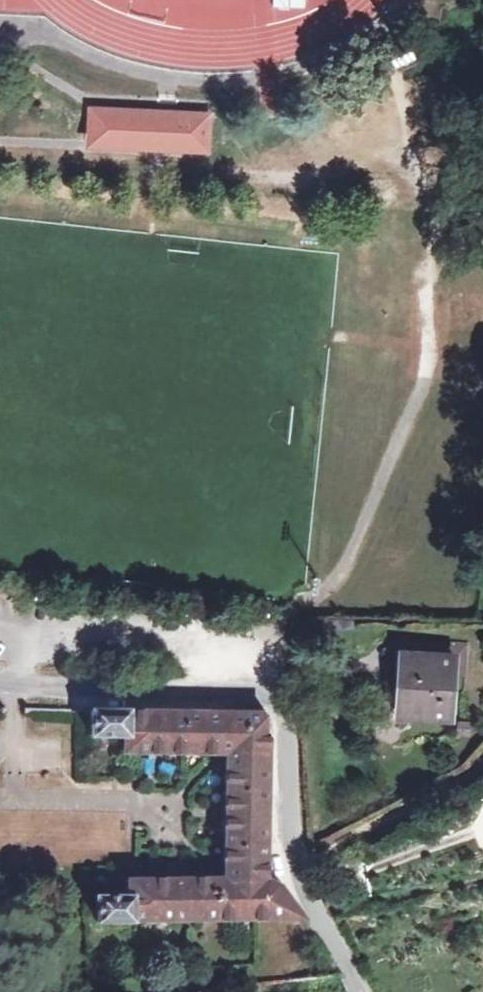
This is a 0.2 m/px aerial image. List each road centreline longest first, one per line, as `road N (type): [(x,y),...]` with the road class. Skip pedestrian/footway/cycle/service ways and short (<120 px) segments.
road 1 (residential): [(358,991),(299,870),(287,823),(287,706),(280,692),(0,683)]

